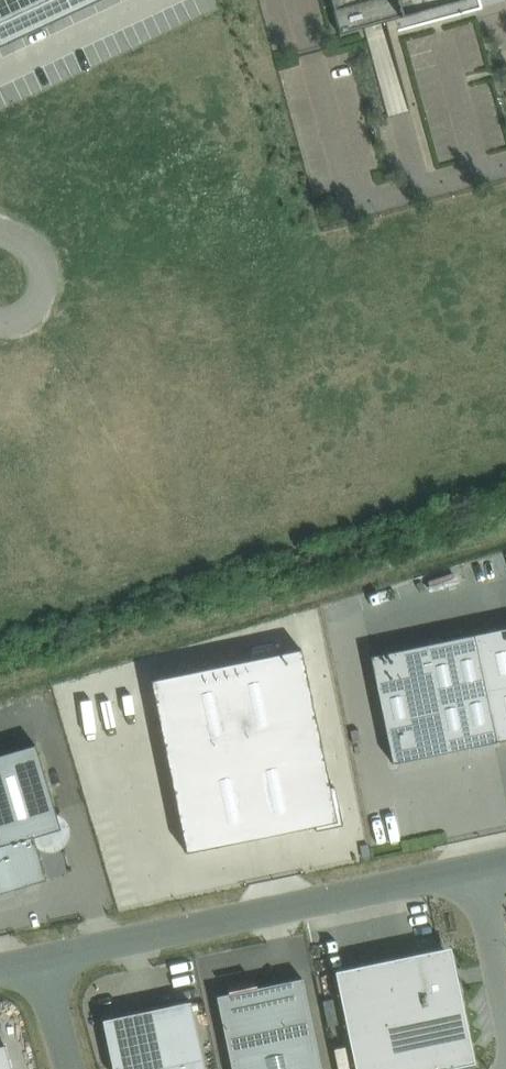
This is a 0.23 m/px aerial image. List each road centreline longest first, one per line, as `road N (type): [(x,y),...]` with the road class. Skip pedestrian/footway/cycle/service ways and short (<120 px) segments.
road 1 (unclassified): [(476,871),(45,963)]
road 2 (unclassified): [(505,1033),(476,871)]
road 3 (unclassified): [(0,320),(38,300),(44,268),(27,240),(0,231)]

